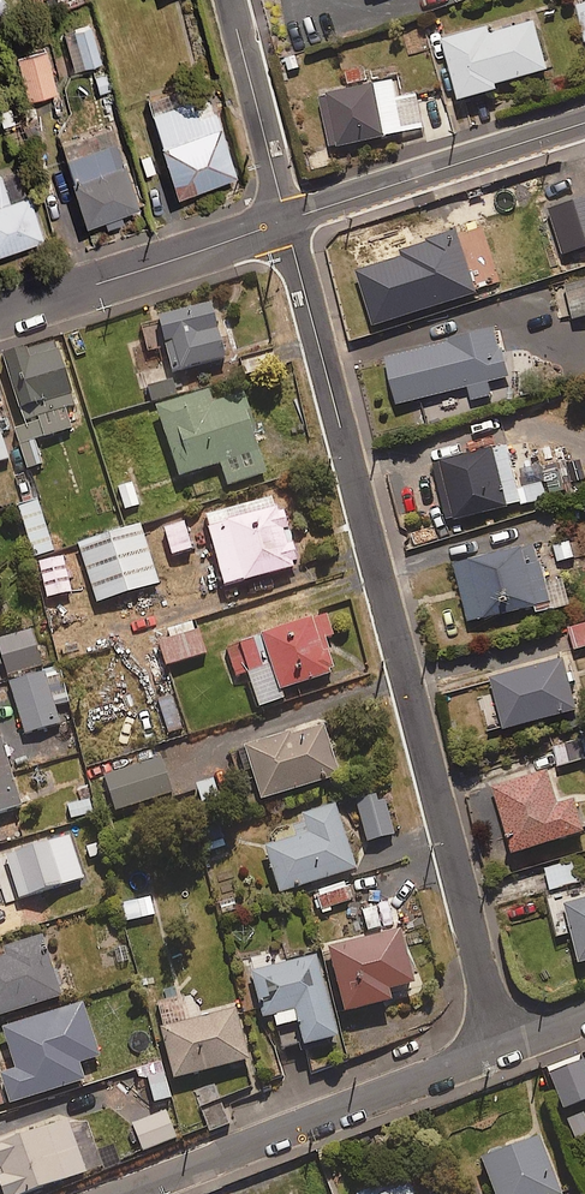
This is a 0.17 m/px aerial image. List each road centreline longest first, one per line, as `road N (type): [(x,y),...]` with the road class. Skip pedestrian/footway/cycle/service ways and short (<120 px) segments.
road 1 (residential): [(500,1047),(286,219)]
road 2 (residential): [(500,1047),(124,1193)]
road 3 (residential): [(584,123),(286,219)]
road 4 (residential): [(286,219),(0,313)]
road 5 (residential): [(286,219),(230,0)]

